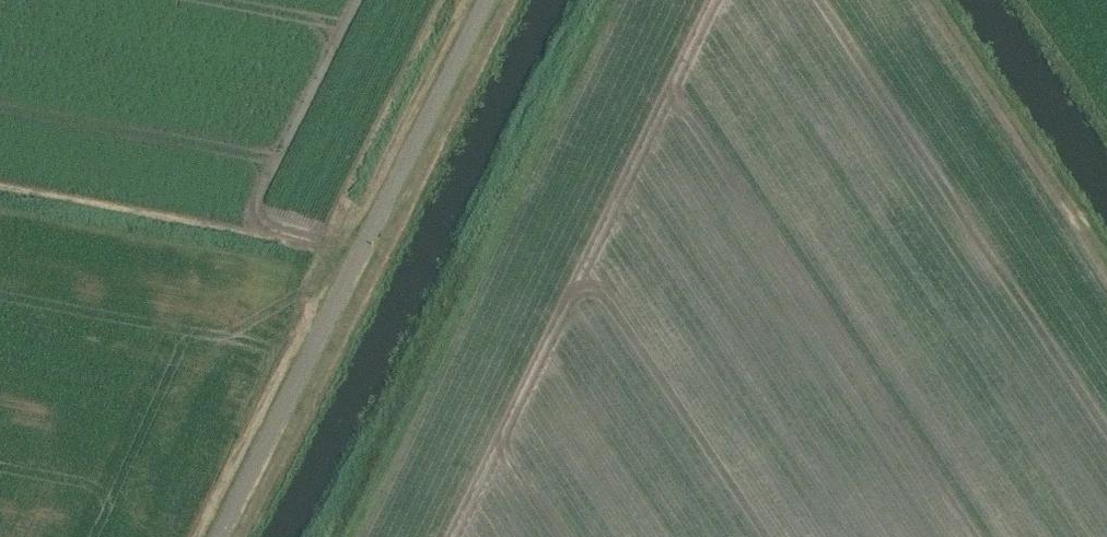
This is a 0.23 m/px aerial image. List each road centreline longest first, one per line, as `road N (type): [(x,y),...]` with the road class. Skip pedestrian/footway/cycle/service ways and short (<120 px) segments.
road 1 (unclassified): [(218,536),(486,0)]
road 2 (track): [(1106,262),(932,0)]

